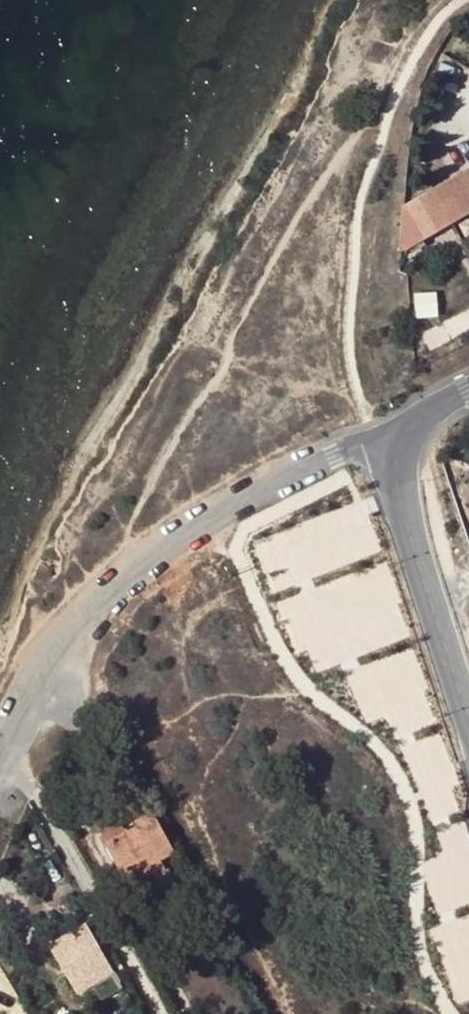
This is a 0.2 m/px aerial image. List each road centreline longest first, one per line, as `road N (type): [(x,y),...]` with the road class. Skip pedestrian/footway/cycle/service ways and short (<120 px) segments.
road 1 (unclassified): [(0,758),(35,674),(90,600),(221,517),(384,436)]
road 2 (residential): [(384,436),(468,719)]

